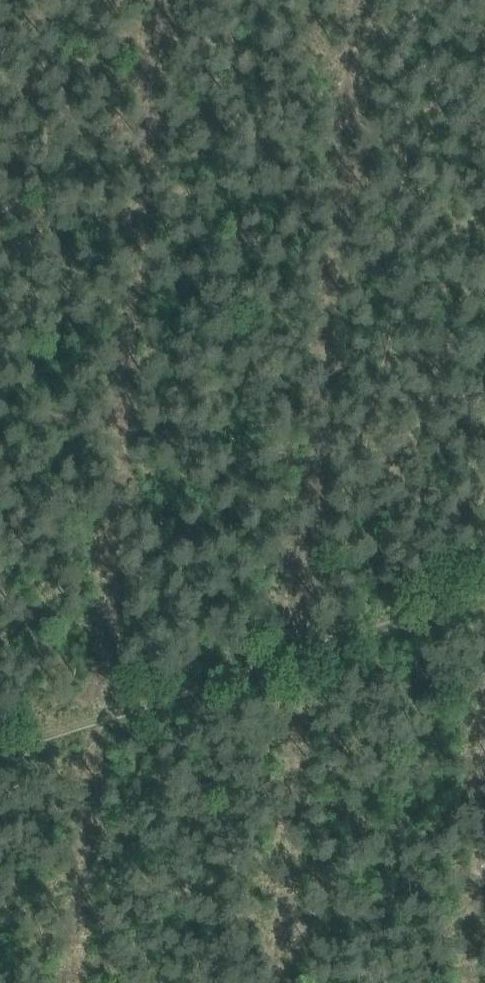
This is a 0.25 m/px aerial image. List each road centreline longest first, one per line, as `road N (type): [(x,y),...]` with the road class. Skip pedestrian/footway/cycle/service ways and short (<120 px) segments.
road 1 (track): [(0,732),(335,627)]
road 2 (track): [(335,627),(484,581)]

